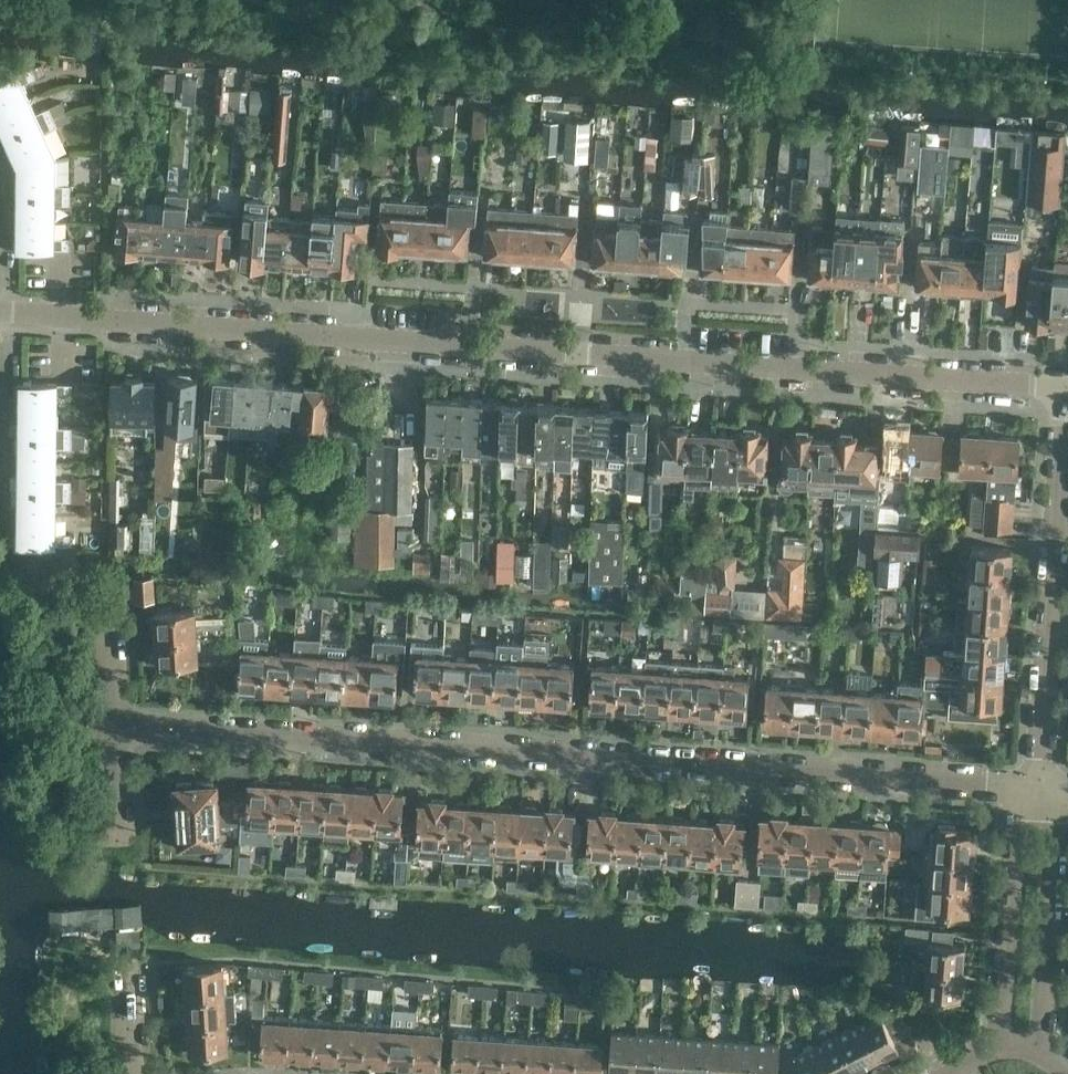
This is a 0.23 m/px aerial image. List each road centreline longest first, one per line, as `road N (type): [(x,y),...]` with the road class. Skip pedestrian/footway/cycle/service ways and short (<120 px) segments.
road 1 (residential): [(1066,389),(0,315)]
road 2 (residential): [(1021,787),(120,724)]
road 3 (residential): [(1039,789),(1066,389)]
road 4 (residential): [(1021,787),(1002,1045)]
road 5 (residential): [(1038,1047),(1054,790)]

